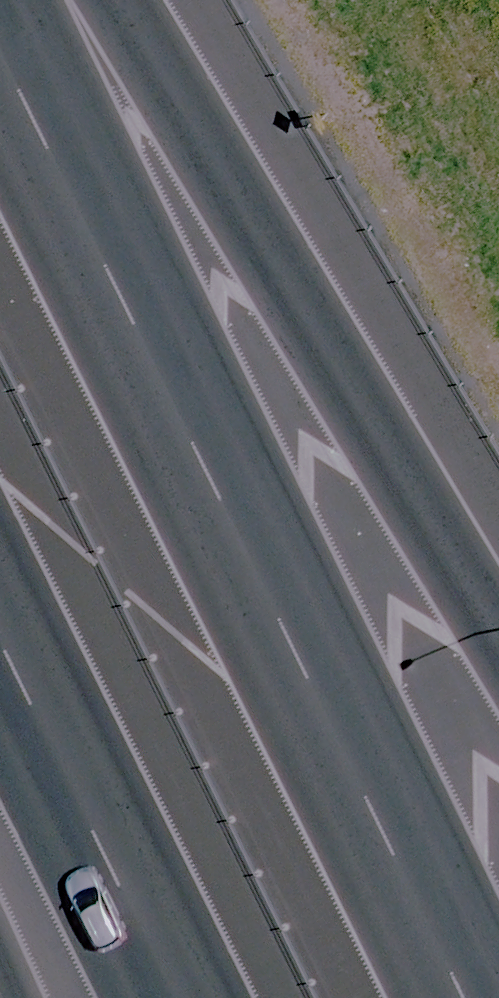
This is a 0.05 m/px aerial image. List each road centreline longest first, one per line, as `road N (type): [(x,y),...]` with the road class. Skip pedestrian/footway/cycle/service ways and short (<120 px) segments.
road 1 (motorway): [(0,45),(464,997)]
road 2 (motorway): [(104,0),(498,658)]
road 3 (motorway): [(145,997),(0,695)]

